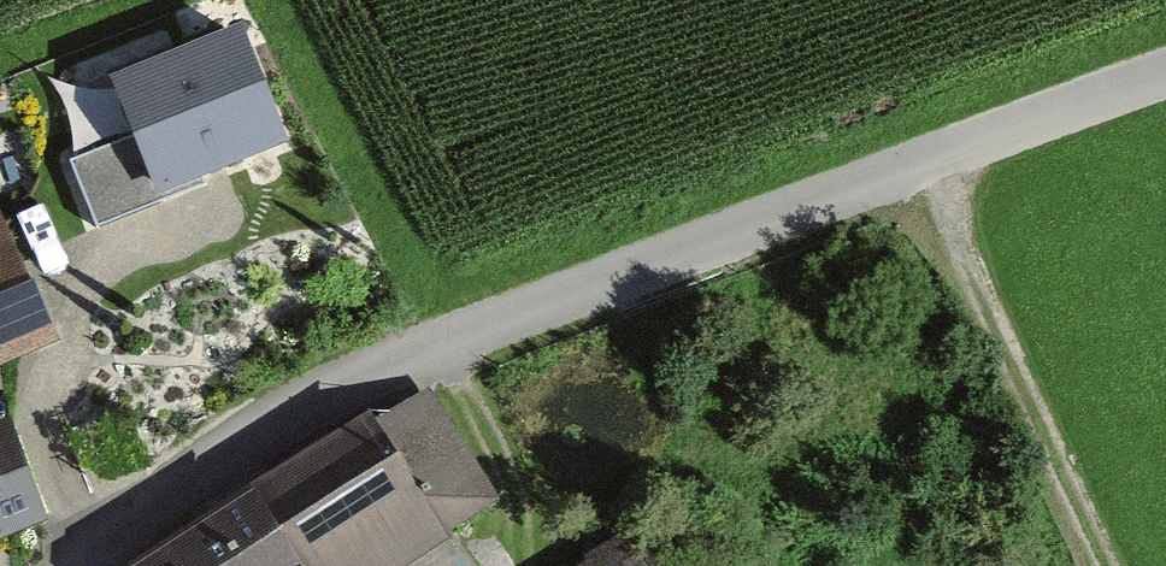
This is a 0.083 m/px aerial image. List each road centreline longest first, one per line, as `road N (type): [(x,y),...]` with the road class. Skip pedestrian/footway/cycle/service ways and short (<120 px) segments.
road 1 (unclassified): [(85,565),(183,477),(356,370),(1165,70)]
road 2 (track): [(923,154),(1123,565)]

